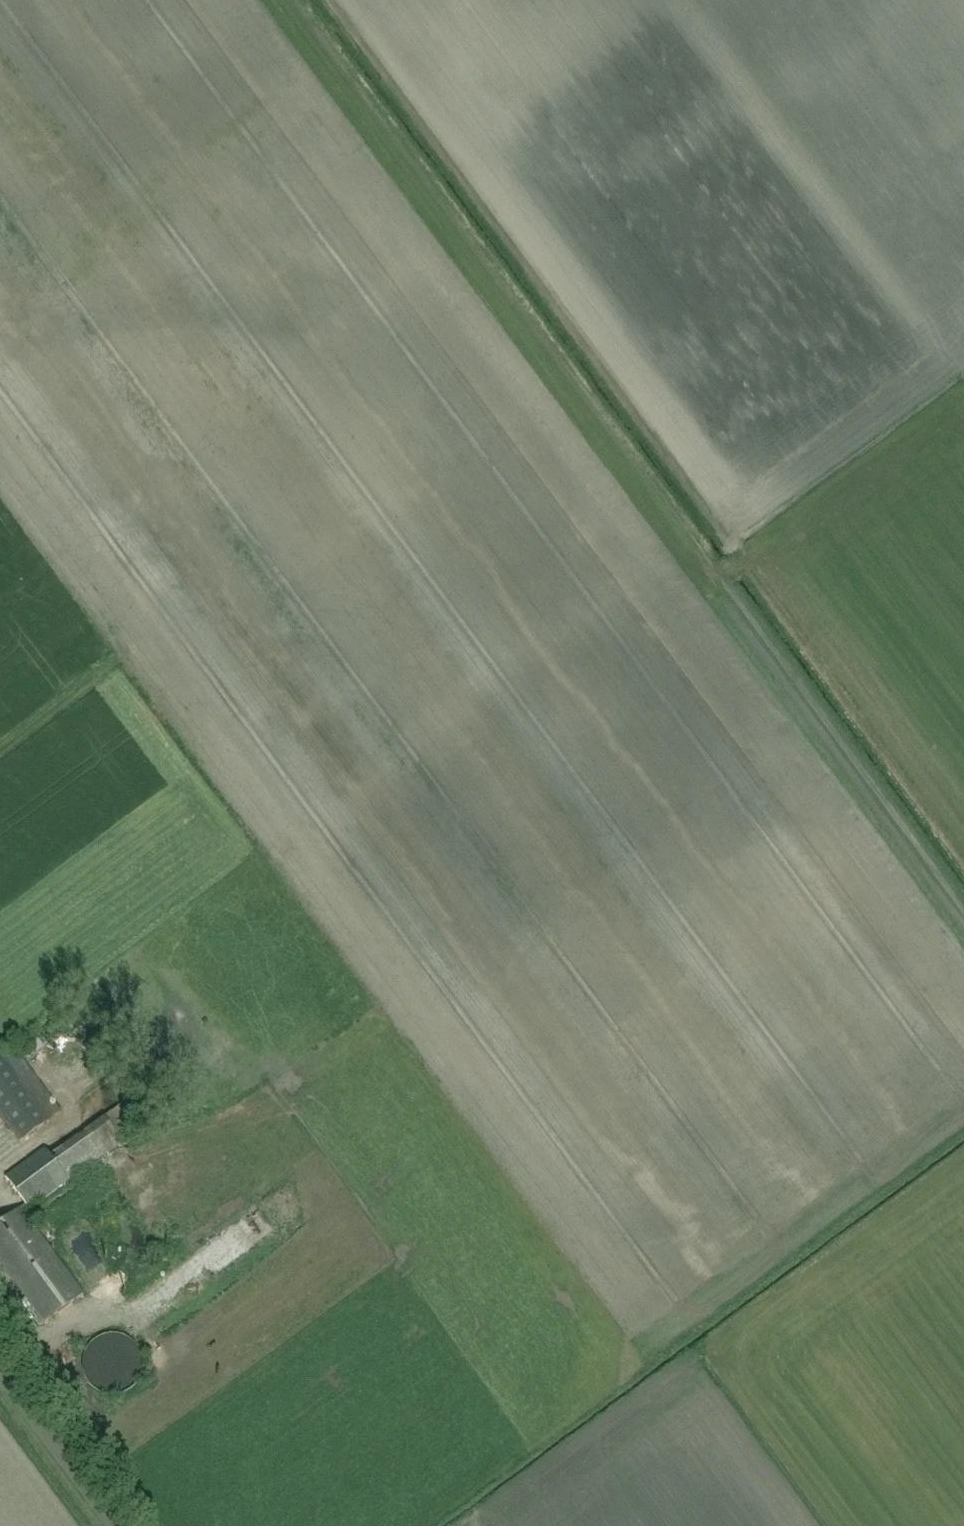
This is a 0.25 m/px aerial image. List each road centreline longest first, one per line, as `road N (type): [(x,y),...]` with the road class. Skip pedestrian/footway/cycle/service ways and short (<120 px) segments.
road 1 (unclassified): [(116,1525),(0,1369)]

